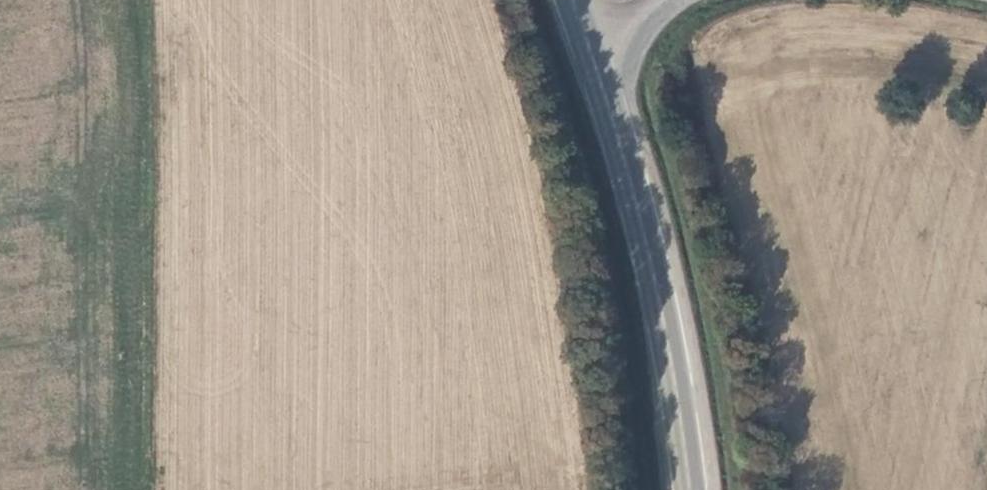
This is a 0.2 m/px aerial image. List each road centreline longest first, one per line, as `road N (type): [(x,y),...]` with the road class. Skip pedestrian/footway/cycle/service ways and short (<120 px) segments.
road 1 (secondary): [(684,489),(650,245),(592,45)]

